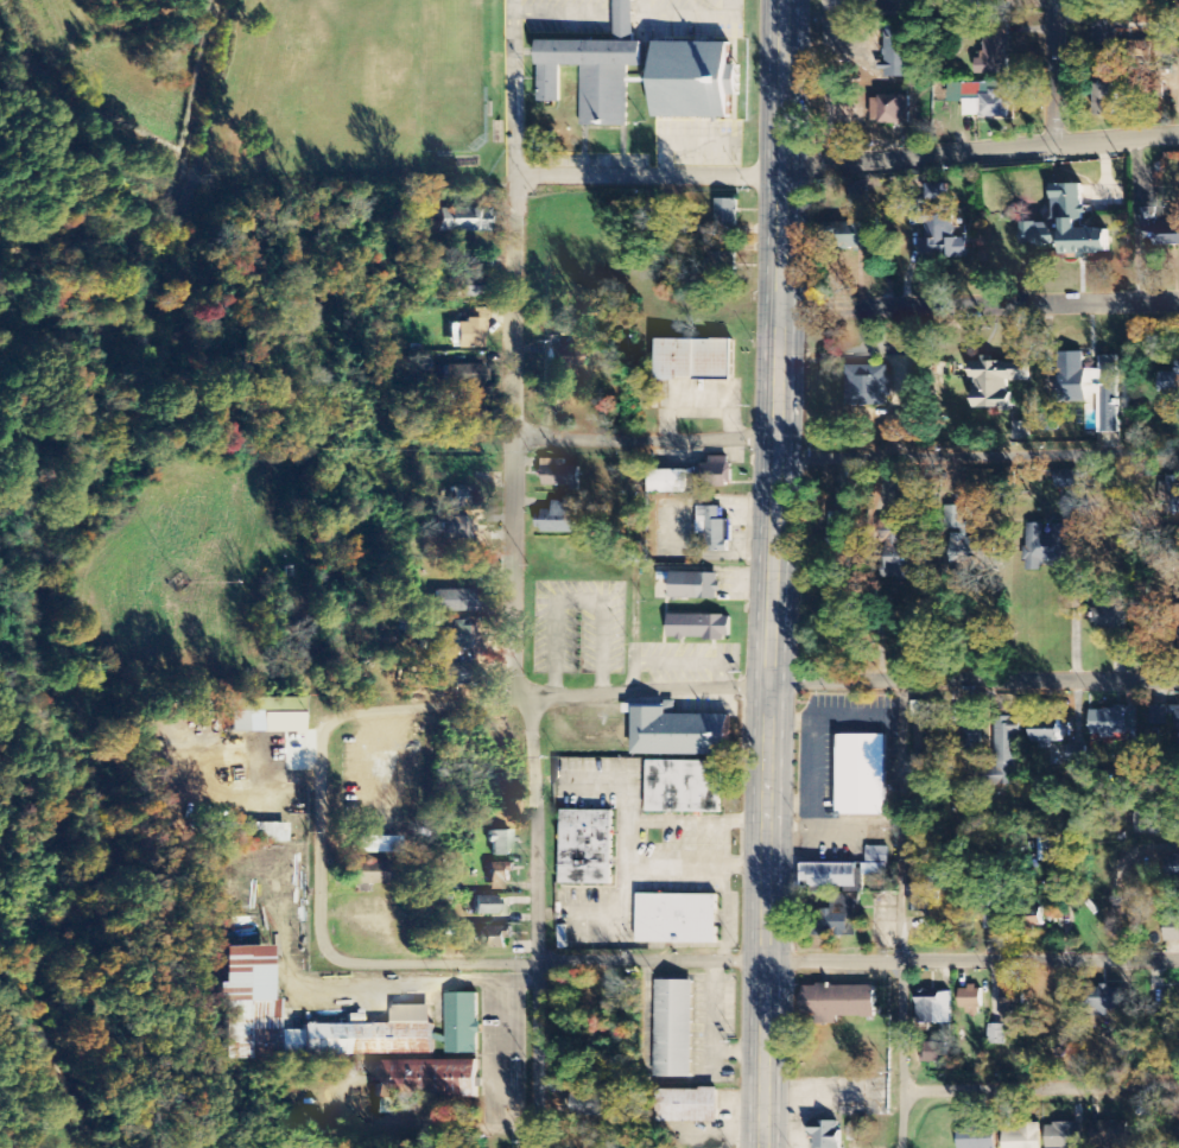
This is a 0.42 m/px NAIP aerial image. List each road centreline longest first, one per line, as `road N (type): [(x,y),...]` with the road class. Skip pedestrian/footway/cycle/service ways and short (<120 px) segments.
road 1 (secondary): [(760,1147),(780,0)]
road 2 (residential): [(1178,962),(344,962),(323,951)]
road 3 (residential): [(1178,680),(804,681),(512,696),(380,709),(329,727)]
road 4 (residential): [(512,696),(515,201),(526,179),(540,175),(614,177)]
road 5 (residential): [(1178,135),(777,172),(614,177)]
road 6 (residential): [(901,681),(903,1147)]
road 7 (residential): [(540,1147),(527,696)]
road 8 (residential): [(1178,458),(774,459)]
road 9 (residential): [(1178,301),(777,311)]
road 10 (residential): [(1178,1087),(904,1091)]
road 11 (residential): [(774,438),(513,439)]
road 12 (residential): [(323,951),(319,750),(329,727)]
road 13 (residential): [(1054,146),(1054,0)]

